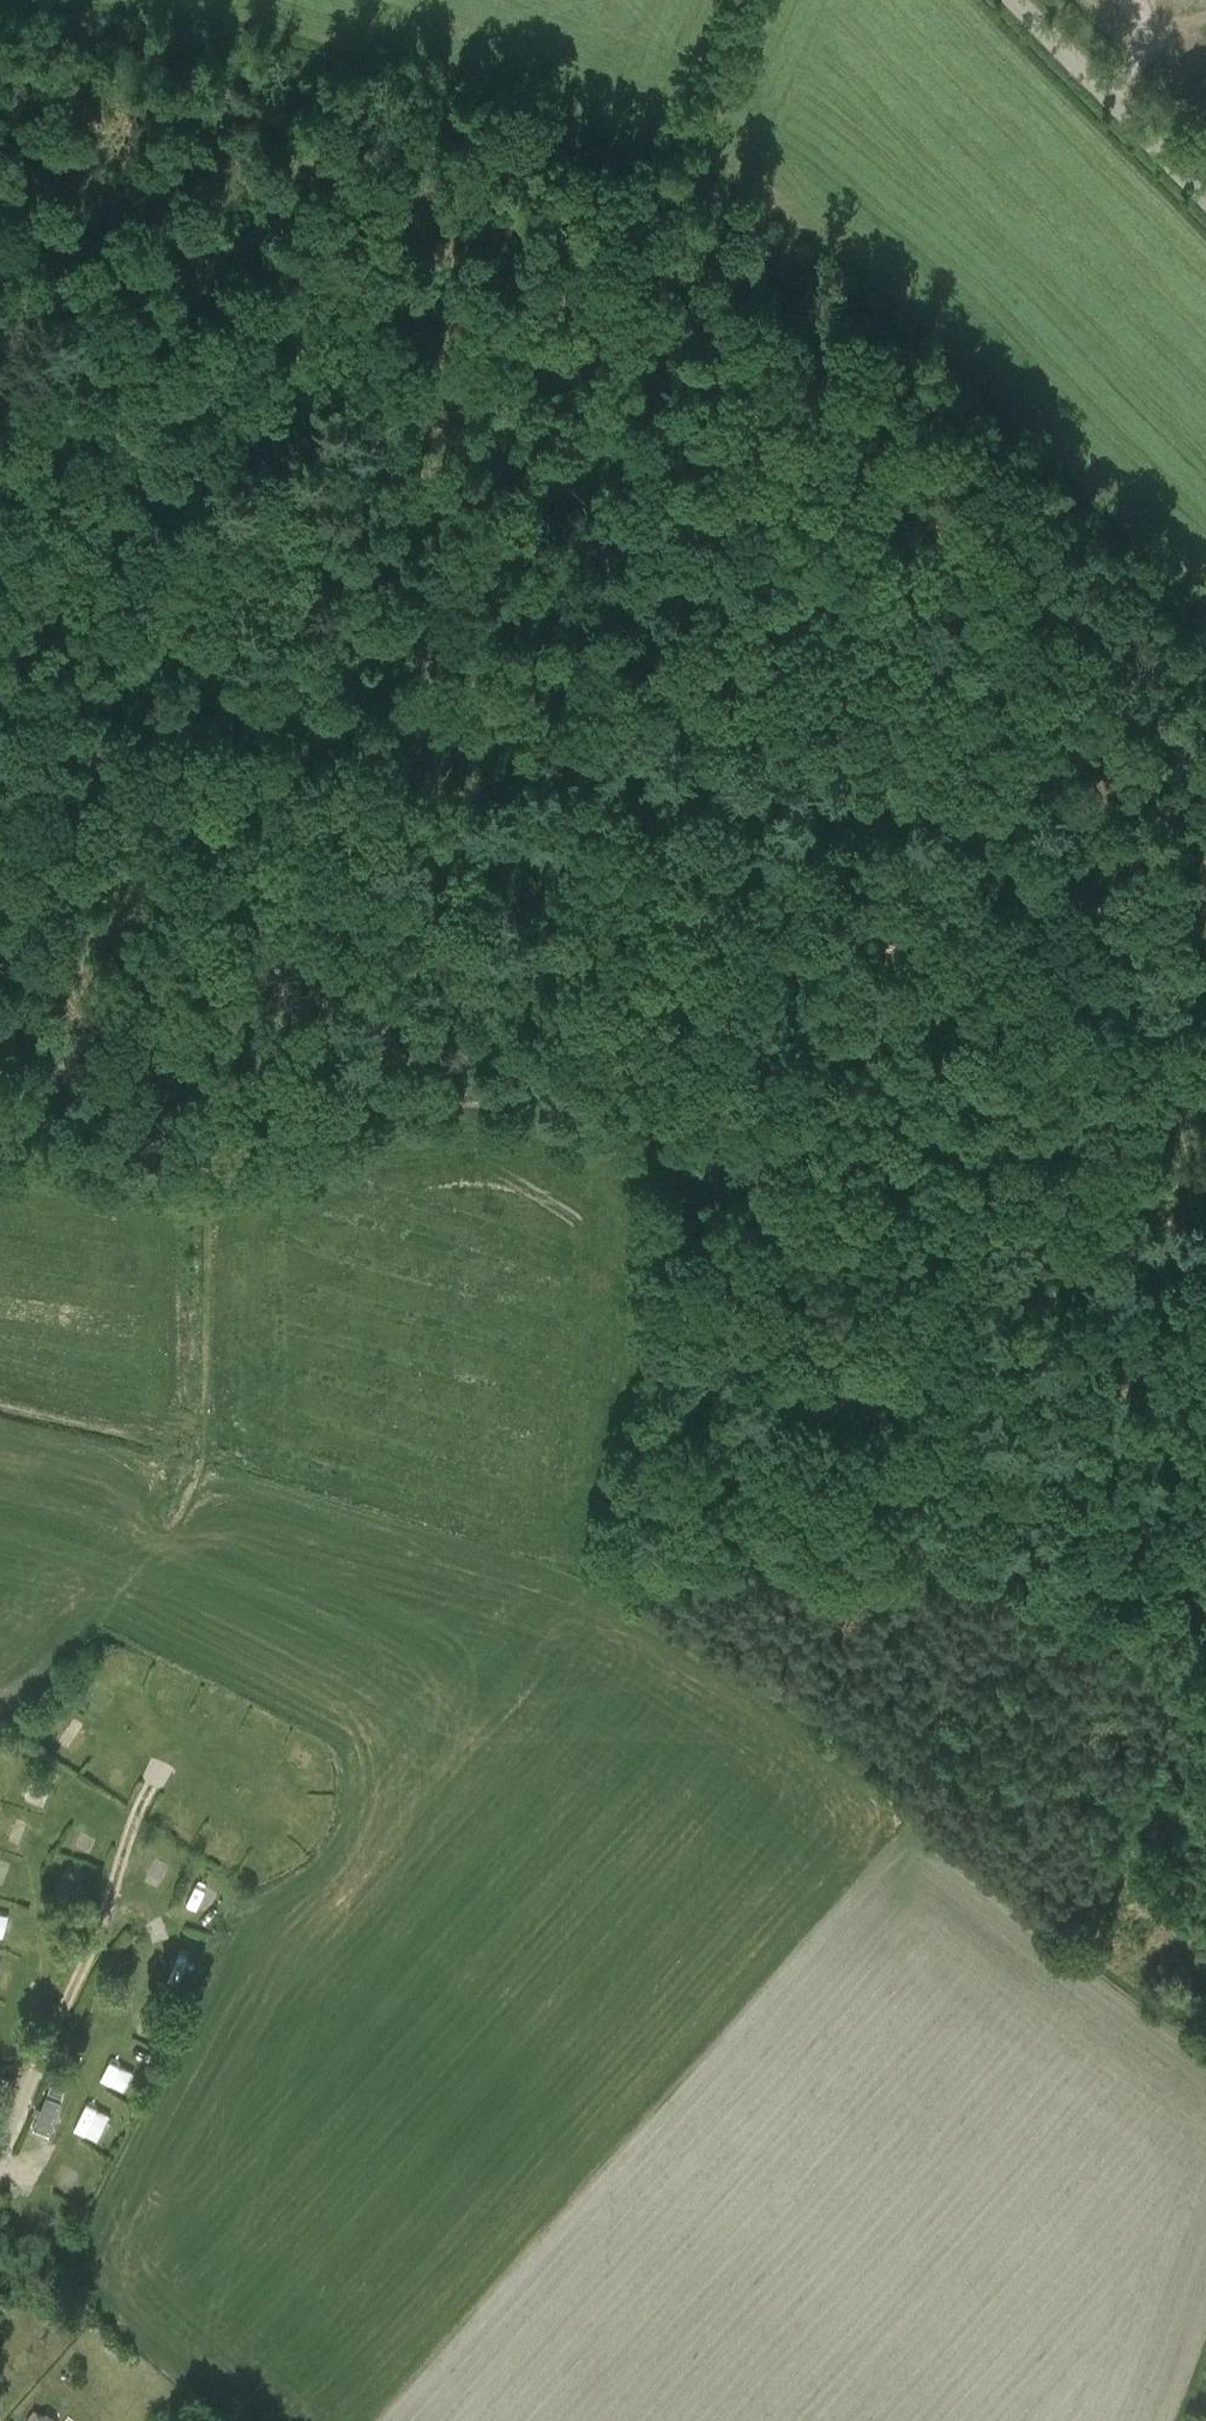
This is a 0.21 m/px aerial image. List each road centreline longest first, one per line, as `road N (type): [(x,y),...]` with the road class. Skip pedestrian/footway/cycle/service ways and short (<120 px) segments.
road 1 (tertiary): [(1205,192),(1020,0)]

